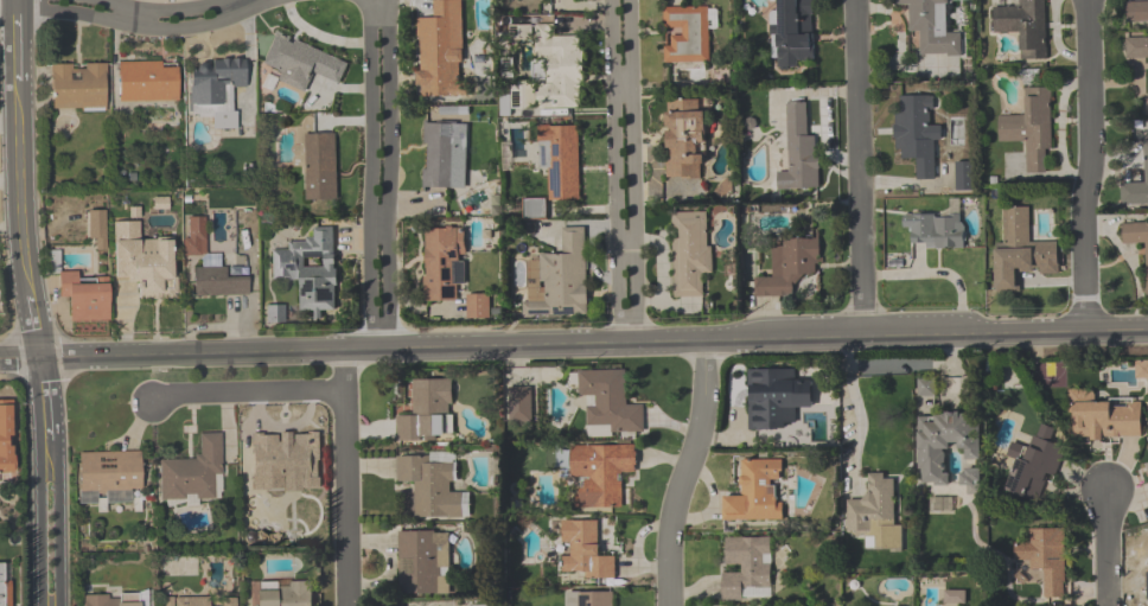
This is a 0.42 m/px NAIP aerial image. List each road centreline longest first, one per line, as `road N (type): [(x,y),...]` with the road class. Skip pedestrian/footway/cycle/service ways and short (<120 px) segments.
road 1 (tertiary): [(0,358),(1147,330)]
road 2 (residential): [(390,349),(388,39),(378,25),(369,39),(371,350)]
road 3 (tertiary): [(12,0),(20,234),(39,330),(44,453)]
road 4 (residential): [(611,0),(618,342)]
road 5 (residential): [(633,342),(628,0)]
road 6 (residential): [(853,0),(862,336)]
road 7 (residential): [(1086,0),(1084,332)]
road 8 (residential): [(704,342),(704,406),(672,510),(668,605)]
road 9 (residential): [(20,0),(40,12),(151,30),(223,20),(271,0)]
road 10 (residential): [(344,350),(350,605)]
road 11 (residential): [(157,398),(345,395)]
road 12 (tertiary): [(59,605),(56,467),(44,453)]
road 13 (tertiary): [(44,453),(42,605)]
road 14 (residential): [(223,0),(170,11),(100,0)]

